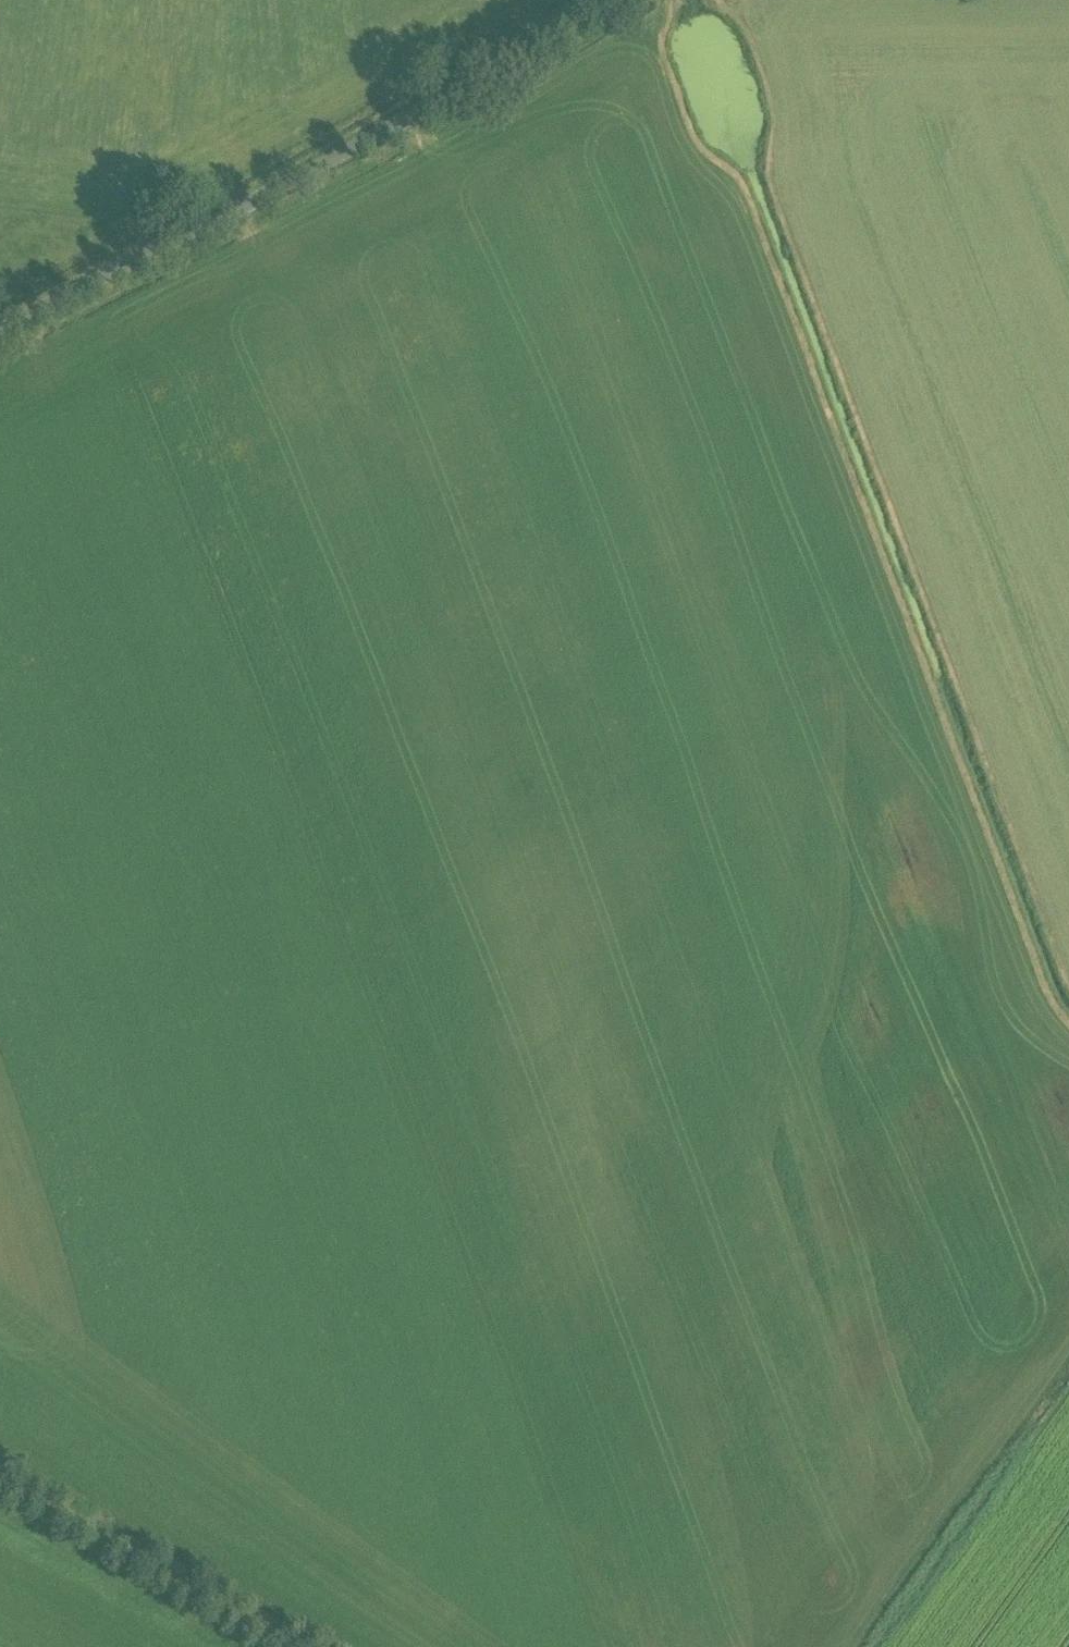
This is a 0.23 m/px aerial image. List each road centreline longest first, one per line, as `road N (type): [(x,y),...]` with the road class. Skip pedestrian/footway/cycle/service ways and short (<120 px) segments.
road 1 (unclassified): [(0,329),(611,0)]

